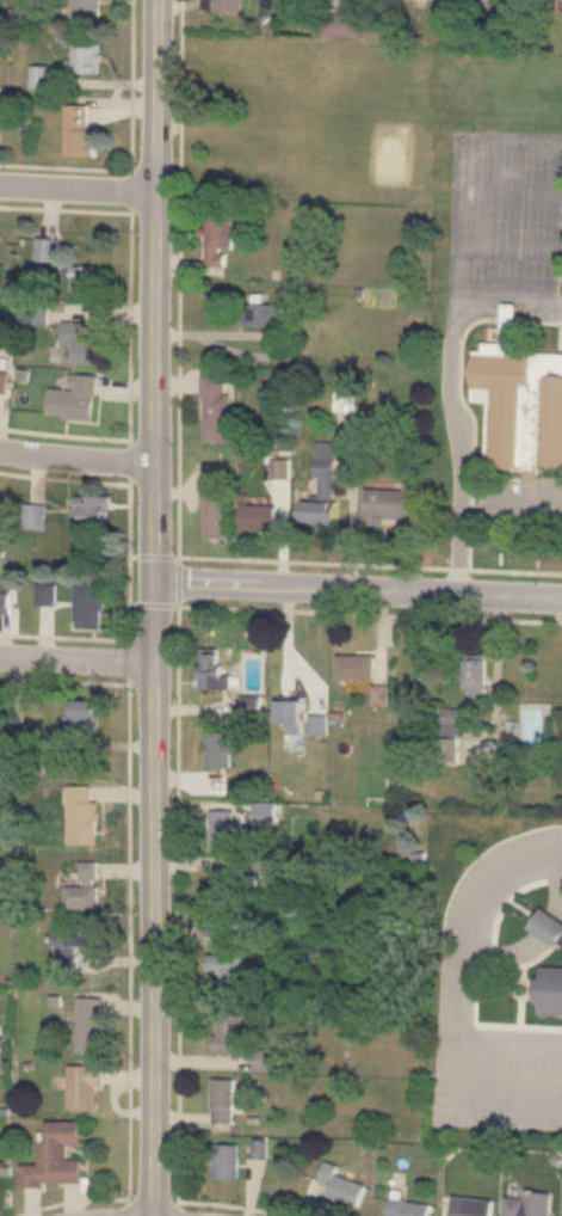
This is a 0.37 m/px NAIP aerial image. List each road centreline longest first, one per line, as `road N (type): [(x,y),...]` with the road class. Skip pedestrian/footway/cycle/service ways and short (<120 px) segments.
road 1 (tertiary): [(162,0),(152,1215)]
road 2 (residential): [(561,598),(155,579)]
road 3 (residential): [(0,185),(159,192)]
road 4 (residential): [(154,462),(0,448)]
road 5 (residential): [(154,663),(0,658)]

